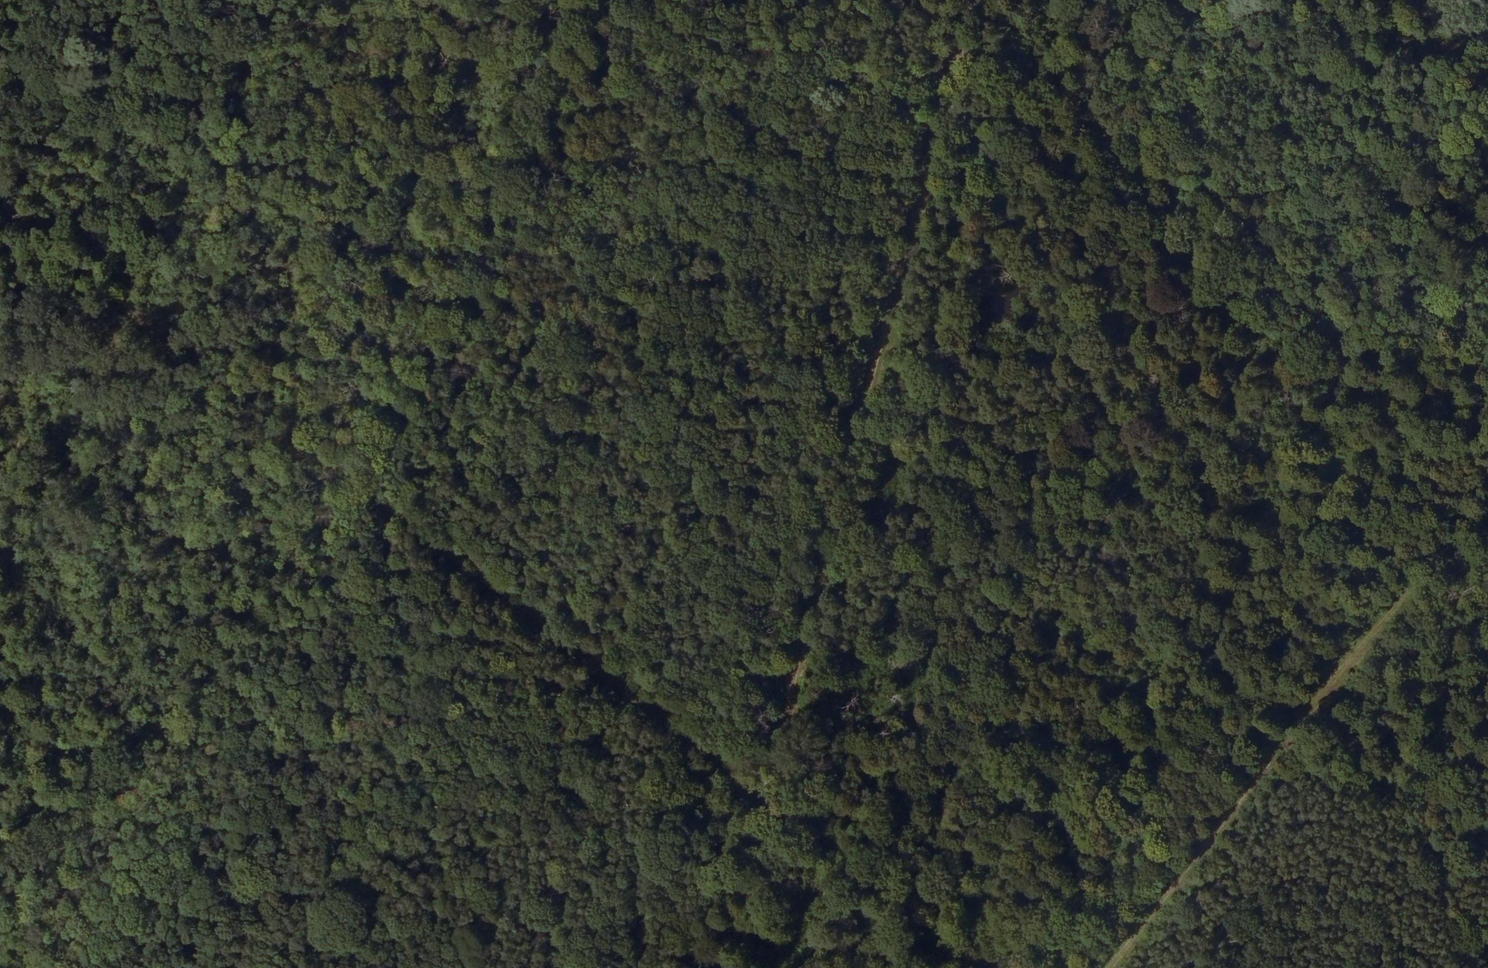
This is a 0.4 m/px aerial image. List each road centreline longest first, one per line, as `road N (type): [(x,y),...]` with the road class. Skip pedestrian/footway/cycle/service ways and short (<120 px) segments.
road 1 (track): [(983,967),(758,802),(0,189)]
road 2 (track): [(972,0),(959,34),(931,201),(758,802)]
road 3 (track): [(1127,967),(1487,535)]

